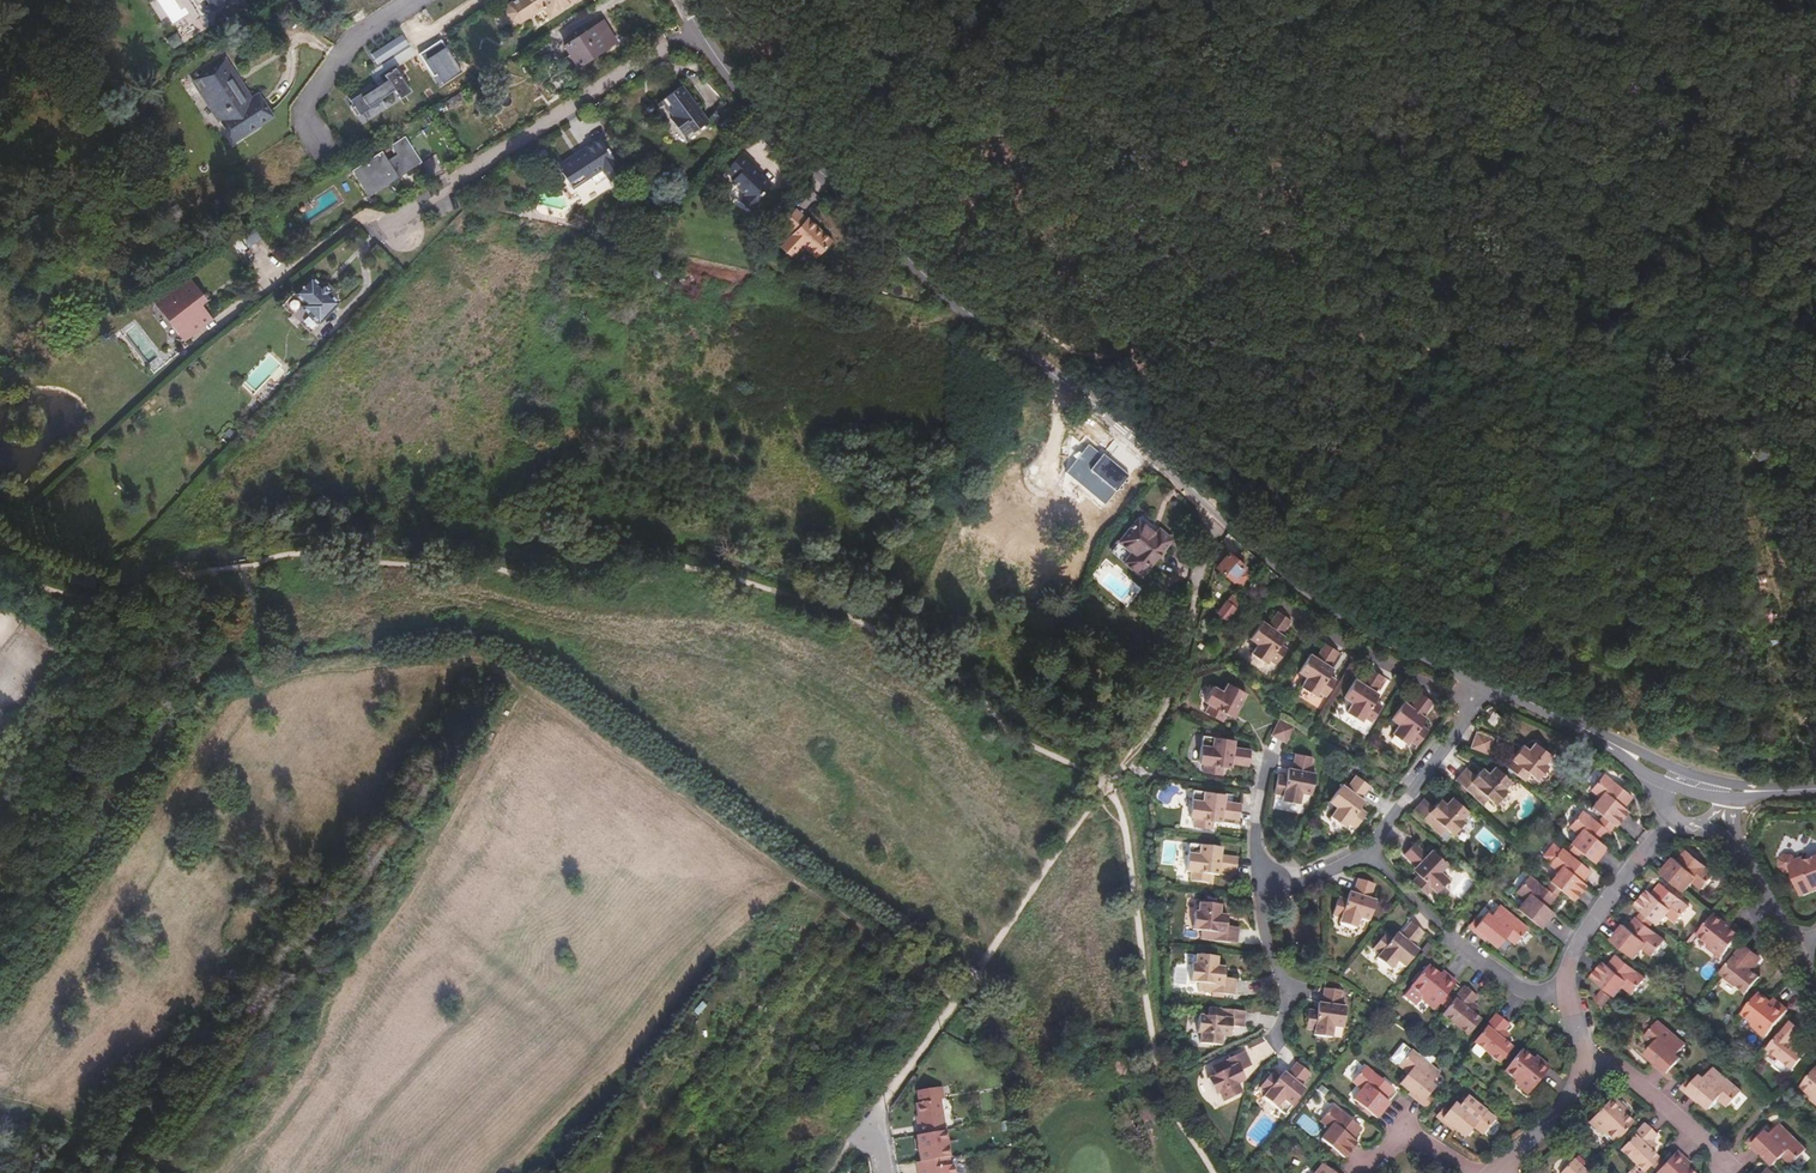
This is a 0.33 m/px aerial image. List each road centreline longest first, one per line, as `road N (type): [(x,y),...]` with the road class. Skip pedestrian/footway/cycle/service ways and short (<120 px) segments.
road 1 (tertiary): [(686,0),(732,72),(926,279),(1110,416),(1213,511)]
road 2 (track): [(376,792),(446,830),(554,790),(594,801),(738,897),(804,876),(956,996)]
road 3 (track): [(1105,788),(830,1172)]
road 4 (track): [(220,576),(236,598),(230,639),(0,964)]
road 5 (track): [(1317,145),(1213,511)]
road 6 (tertiary): [(1213,511),(1391,642),(1487,683)]
road 7 (residential): [(1487,683),(1365,855),(1258,892)]
road 8 (residential): [(1213,511),(1178,677),(1148,736),(1122,767)]
road 9 (residential): [(1672,816),(1573,947),(1564,1002)]
road 10 (residential): [(322,147),(304,120),(316,85),(345,45),(415,0)]
road 11 (residential): [(1577,1067),(1608,1069),(1633,1083),(1730,1172)]
road 12 (residential): [(1258,892),(1273,964),(1290,990),(1273,1041)]
road 13 (track): [(1361,0),(1317,145)]
road 14 (residential): [(1258,892),(1252,839),(1268,749)]
road 15 (residential): [(1564,1002),(1521,993),(1446,936)]
road 16 (residential): [(1473,1172),(1412,1138),(1394,1138),(1359,1170)]
road 17 (residential): [(1577,1067),(1536,1135),(1495,1172)]
road 18 (residential): [(1734,840),(1802,952)]
road 19 (tertiary): [(1487,683),(1601,737)]

